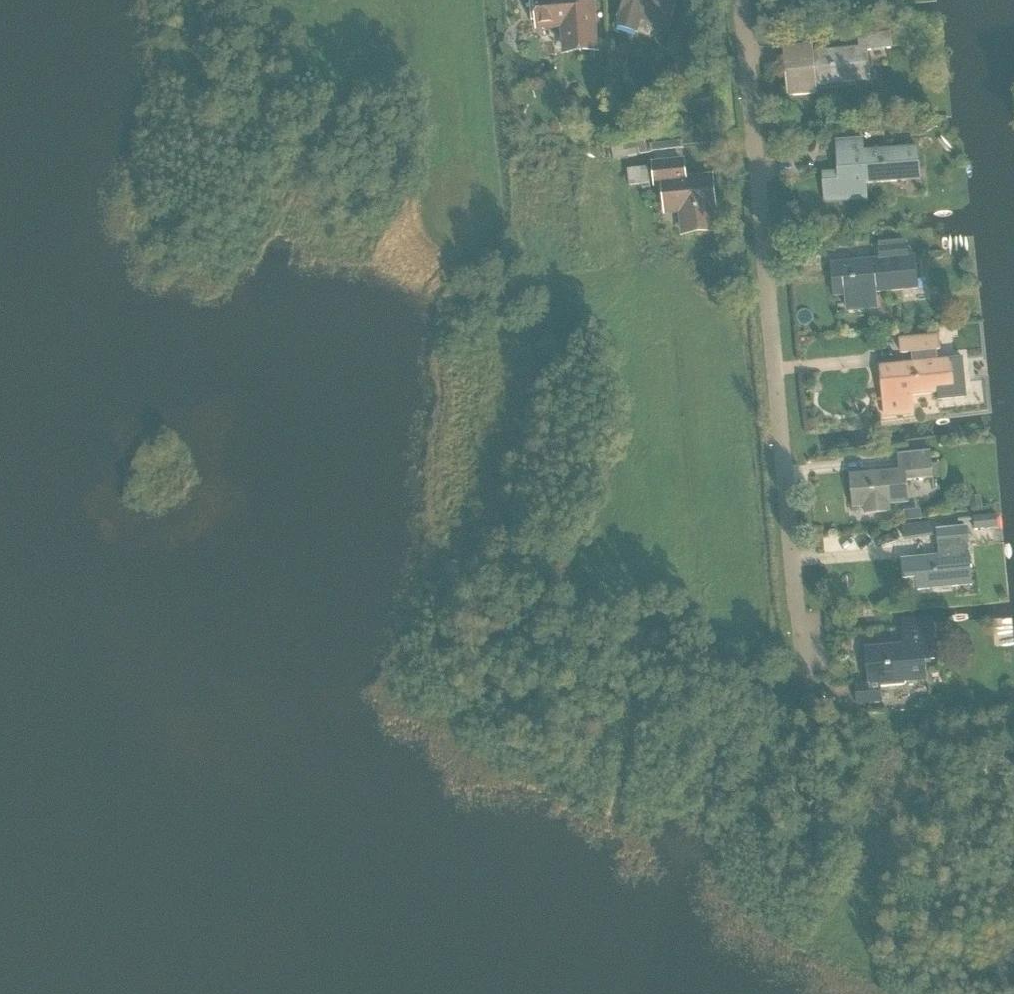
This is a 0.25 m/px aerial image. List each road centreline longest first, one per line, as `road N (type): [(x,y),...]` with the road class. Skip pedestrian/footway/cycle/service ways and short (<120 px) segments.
road 1 (residential): [(803,648),(739,0)]

